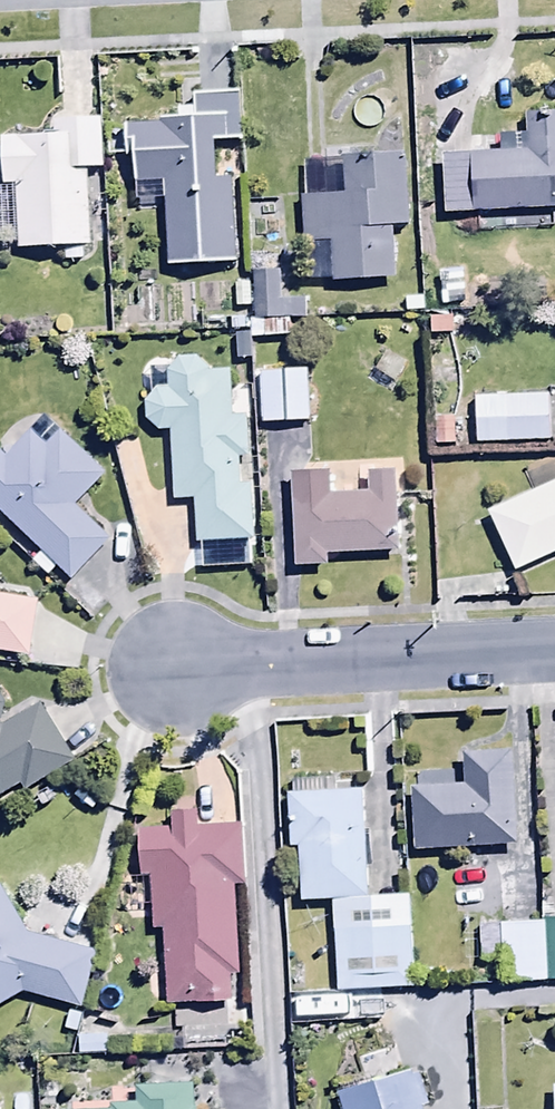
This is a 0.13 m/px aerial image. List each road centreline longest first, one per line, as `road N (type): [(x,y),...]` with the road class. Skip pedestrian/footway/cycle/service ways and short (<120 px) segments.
road 1 (residential): [(178,671),(554,652)]

